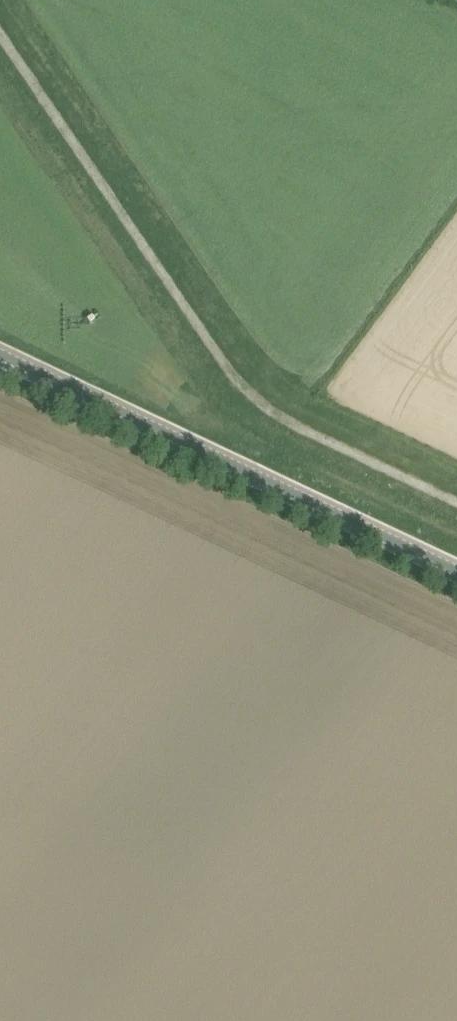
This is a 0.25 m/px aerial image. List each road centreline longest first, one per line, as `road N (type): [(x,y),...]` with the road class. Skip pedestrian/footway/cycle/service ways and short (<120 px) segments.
road 1 (track): [(456,499),(277,414),(237,379),(0,32)]
road 2 (tertiary): [(456,571),(0,355)]

